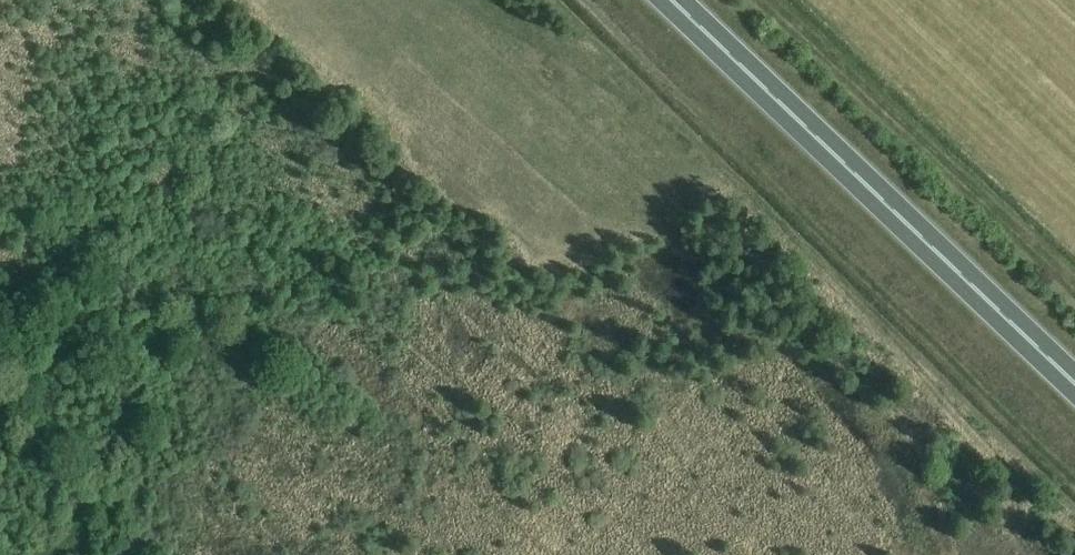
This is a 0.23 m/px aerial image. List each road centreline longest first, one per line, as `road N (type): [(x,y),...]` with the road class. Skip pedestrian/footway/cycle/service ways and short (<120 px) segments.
road 1 (trunk): [(1074,383),(670,0)]

